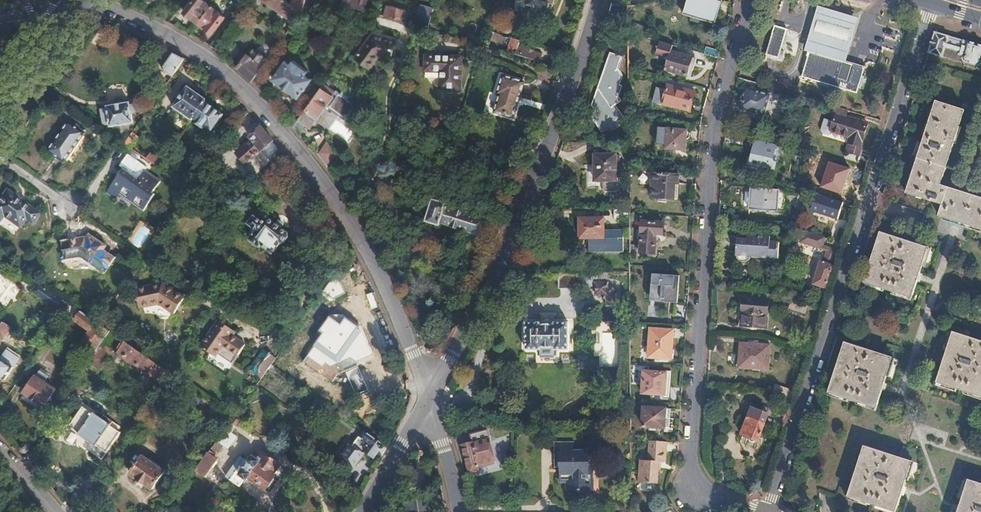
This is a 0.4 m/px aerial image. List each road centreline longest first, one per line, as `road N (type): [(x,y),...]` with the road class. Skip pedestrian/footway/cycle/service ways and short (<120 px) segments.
road 1 (residential): [(746,0),(708,132),(684,451),(689,481),(711,497),(762,511)]
road 2 (residential): [(439,384),(422,371),(349,217),(267,112),(194,48),(90,0)]
road 3 (residential): [(769,511),(930,4)]
road 4 (tertiary): [(439,384),(540,169),(598,0)]
road 5 (tertiary): [(0,108),(72,10)]

